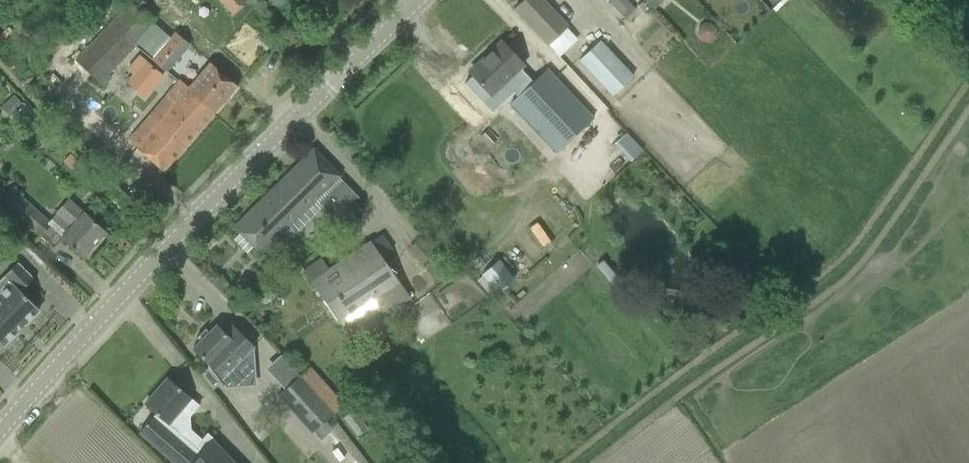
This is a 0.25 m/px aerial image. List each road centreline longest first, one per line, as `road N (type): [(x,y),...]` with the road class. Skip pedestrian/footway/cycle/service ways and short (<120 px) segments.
road 1 (tertiary): [(0,429),(164,248),(416,0)]

